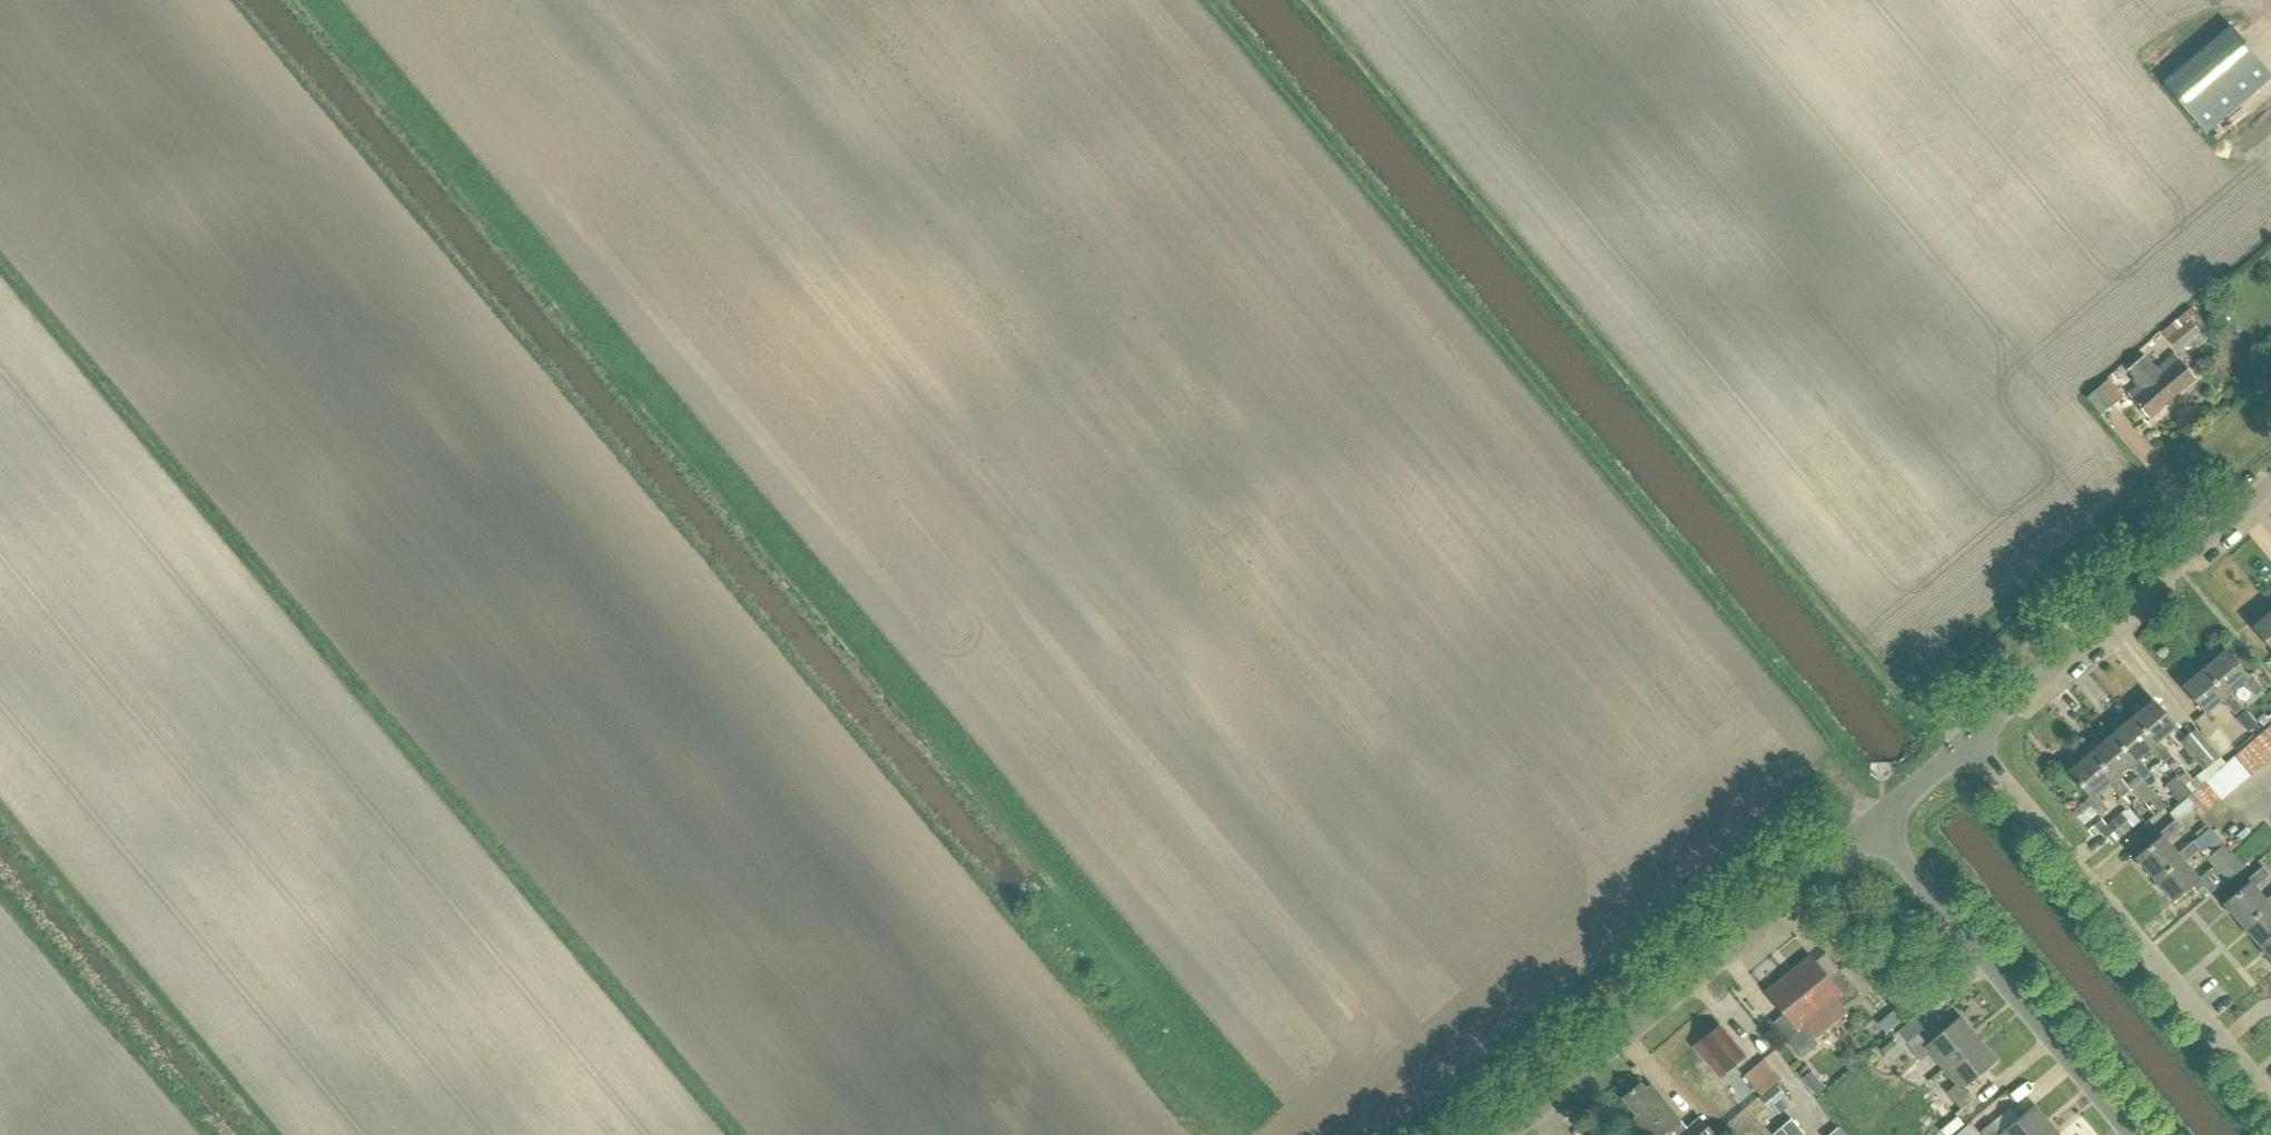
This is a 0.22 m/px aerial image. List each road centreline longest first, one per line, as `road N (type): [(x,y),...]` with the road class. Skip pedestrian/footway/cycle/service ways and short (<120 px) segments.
road 1 (track): [(1212,0),(1712,590),(1810,720),(1830,768),(1873,826)]
road 2 (unclassified): [(1507,1134),(1873,826)]
road 3 (residential): [(2270,1101),(1968,739)]
road 4 (unclassified): [(2131,1134),(1873,826)]
road 5 (residential): [(1968,739),(2270,482)]
road 6 (residential): [(1873,826),(1968,739)]

